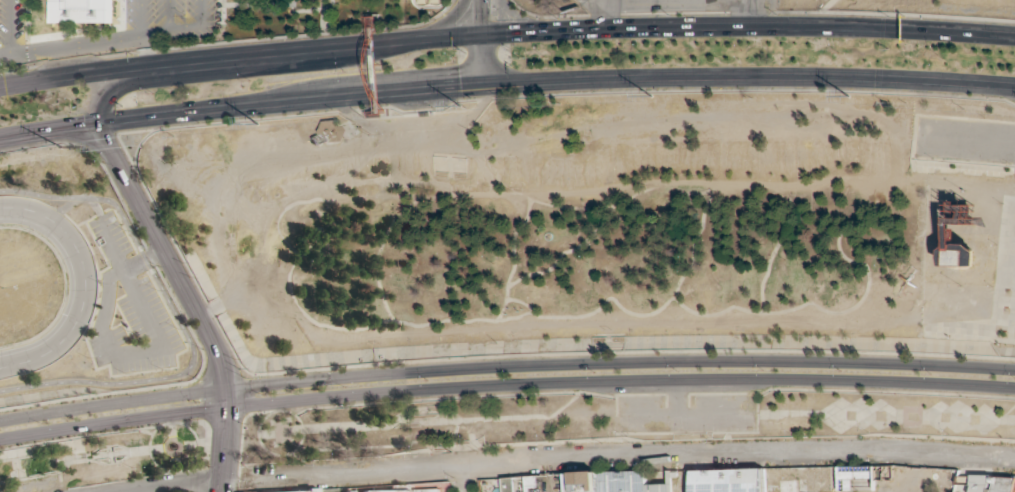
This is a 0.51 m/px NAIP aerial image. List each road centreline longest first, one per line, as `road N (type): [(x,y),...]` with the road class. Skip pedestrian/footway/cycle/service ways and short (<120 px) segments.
road 1 (trunk): [(1014,37),(819,27),(413,38),(0,90)]
road 2 (trunk): [(0,139),(549,81),(881,79),(1014,89)]

